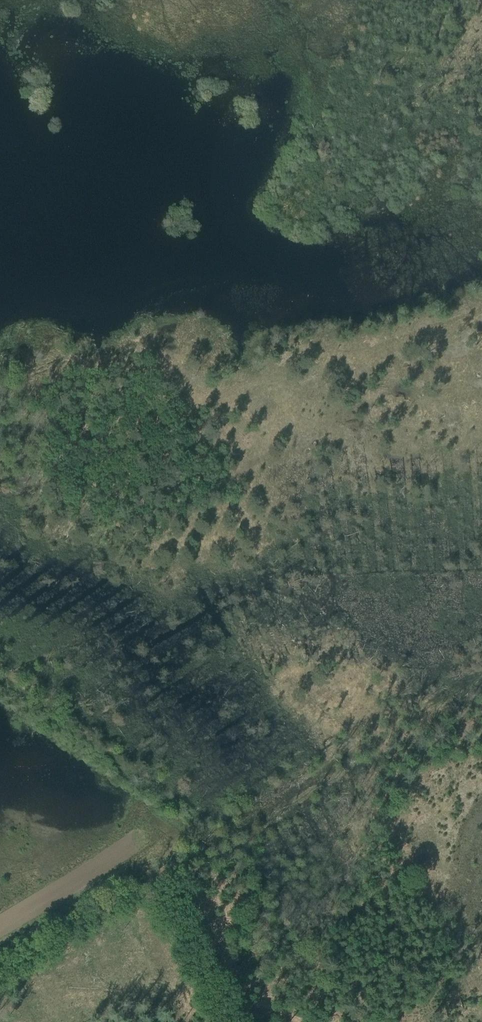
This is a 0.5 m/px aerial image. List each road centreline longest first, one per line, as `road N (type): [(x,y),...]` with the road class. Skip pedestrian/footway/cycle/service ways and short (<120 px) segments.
road 1 (track): [(0,978),(151,882),(163,891),(226,1021)]

